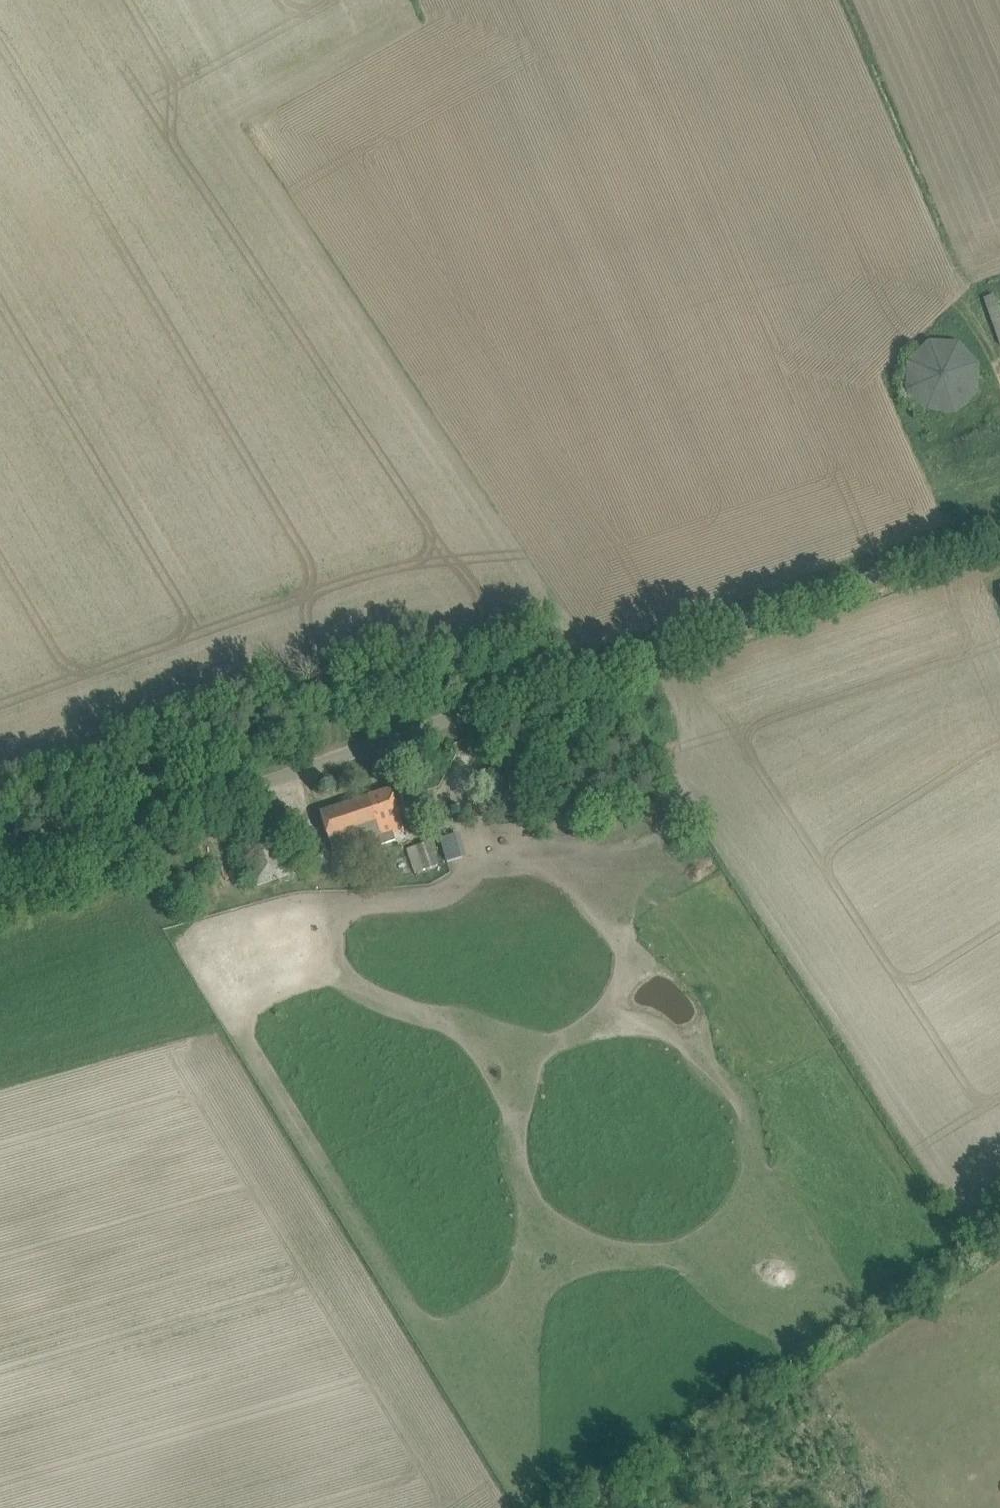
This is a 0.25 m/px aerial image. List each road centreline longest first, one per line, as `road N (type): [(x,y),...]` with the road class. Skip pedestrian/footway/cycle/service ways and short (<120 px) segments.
road 1 (unclassified): [(0,864),(999,523)]

